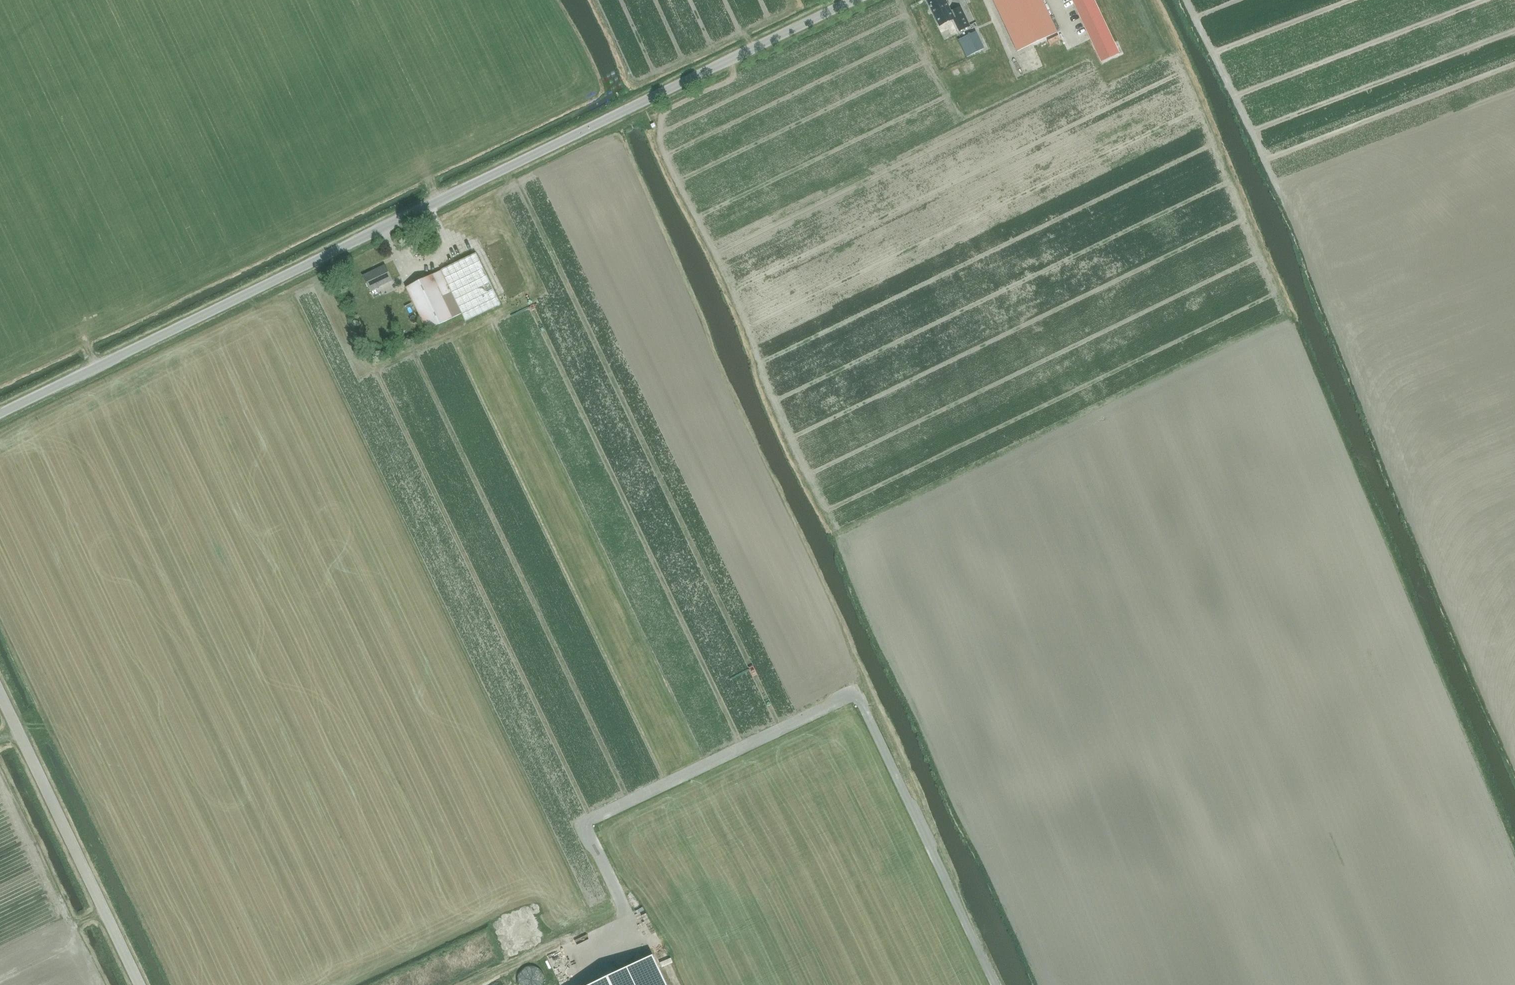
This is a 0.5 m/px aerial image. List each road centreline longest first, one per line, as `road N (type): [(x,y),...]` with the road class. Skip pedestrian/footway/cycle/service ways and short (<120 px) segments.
road 1 (unclassified): [(0,414),(856,0)]
road 2 (unclassified): [(140,984),(0,692)]

